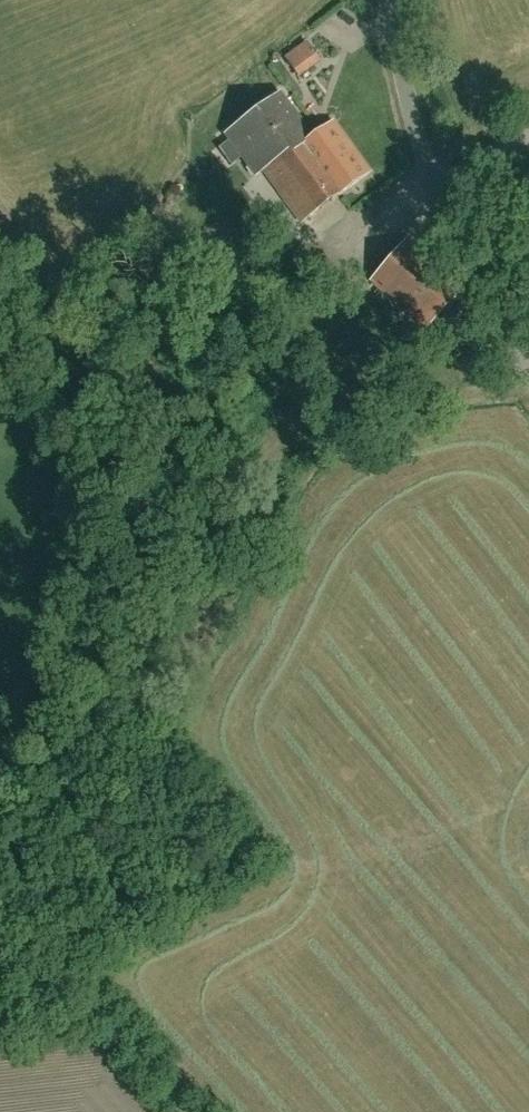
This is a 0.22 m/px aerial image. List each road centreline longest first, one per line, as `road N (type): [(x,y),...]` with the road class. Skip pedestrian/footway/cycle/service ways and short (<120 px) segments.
road 1 (unclassified): [(528,383),(466,296),(417,153),(389,0)]
road 2 (unclassified): [(187,1111),(0,910)]

